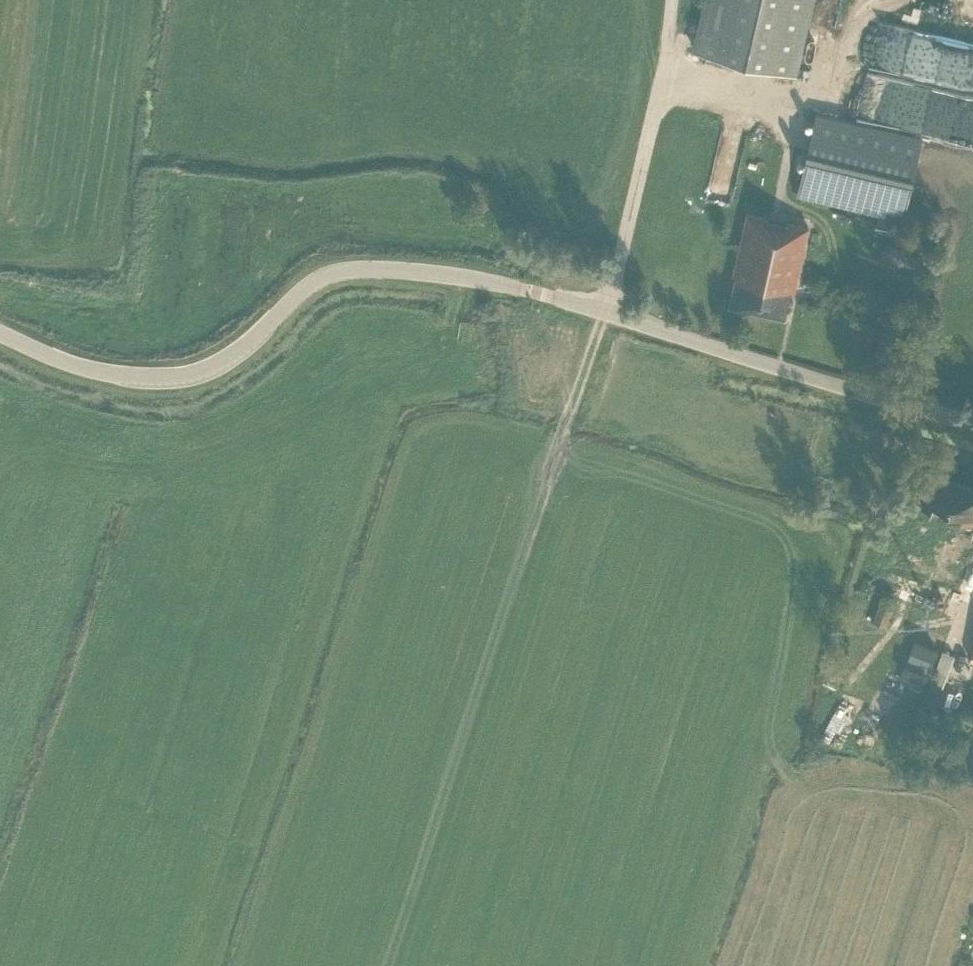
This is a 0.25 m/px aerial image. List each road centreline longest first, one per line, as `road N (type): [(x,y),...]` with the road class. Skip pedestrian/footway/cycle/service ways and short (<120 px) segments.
road 1 (tertiary): [(972,422),(606,310),(399,270),(342,272),(308,285),(253,341),(194,372),(141,378),(91,370),(0,333)]
road 2 (track): [(606,310),(664,68),(671,0)]
road 3 (track): [(664,68),(775,97),(817,84),(865,40),(932,0)]

